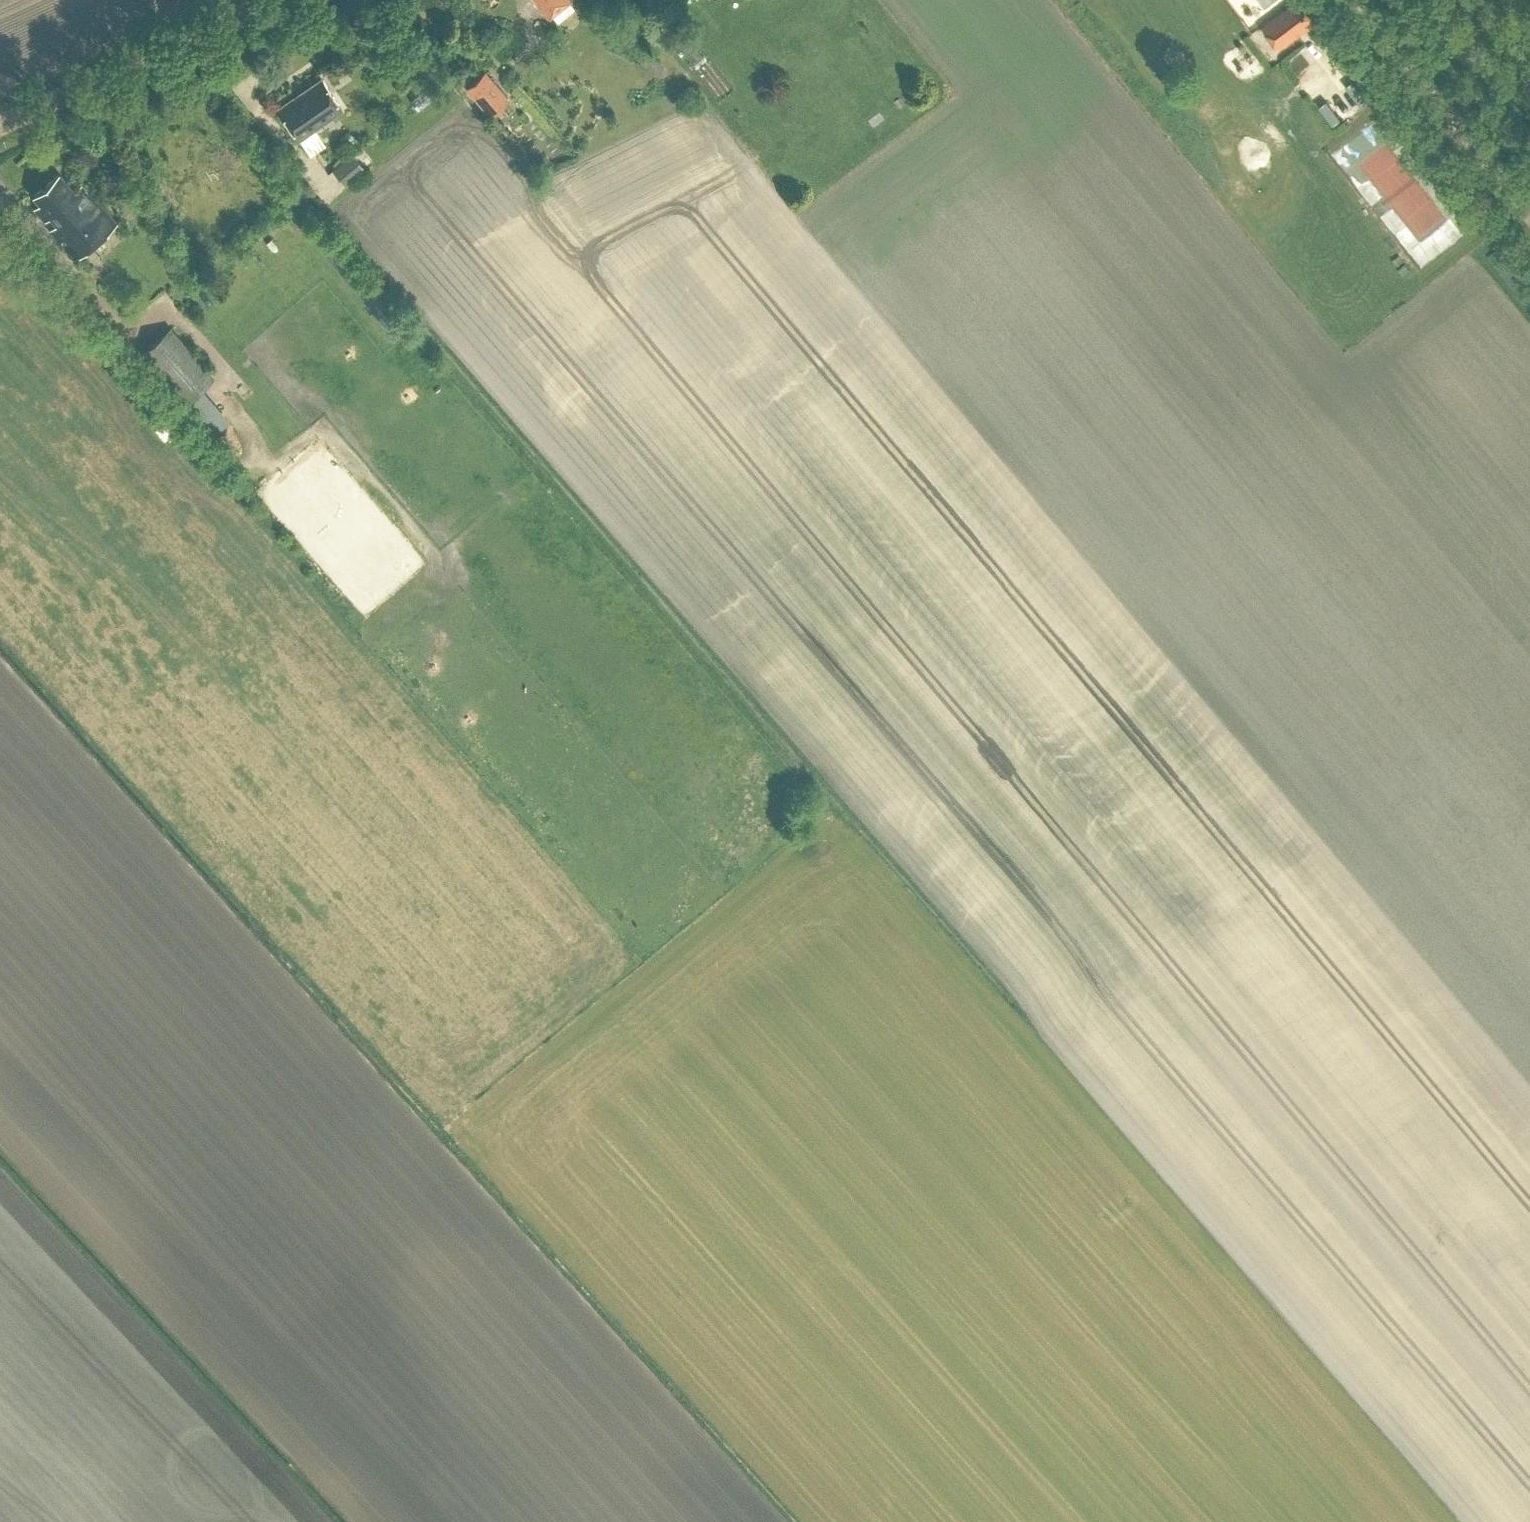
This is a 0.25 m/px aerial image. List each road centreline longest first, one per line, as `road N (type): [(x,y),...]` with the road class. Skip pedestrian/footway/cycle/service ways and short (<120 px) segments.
road 1 (tertiary): [(0,120),(267,0)]
road 2 (track): [(1361,0),(1529,212)]

